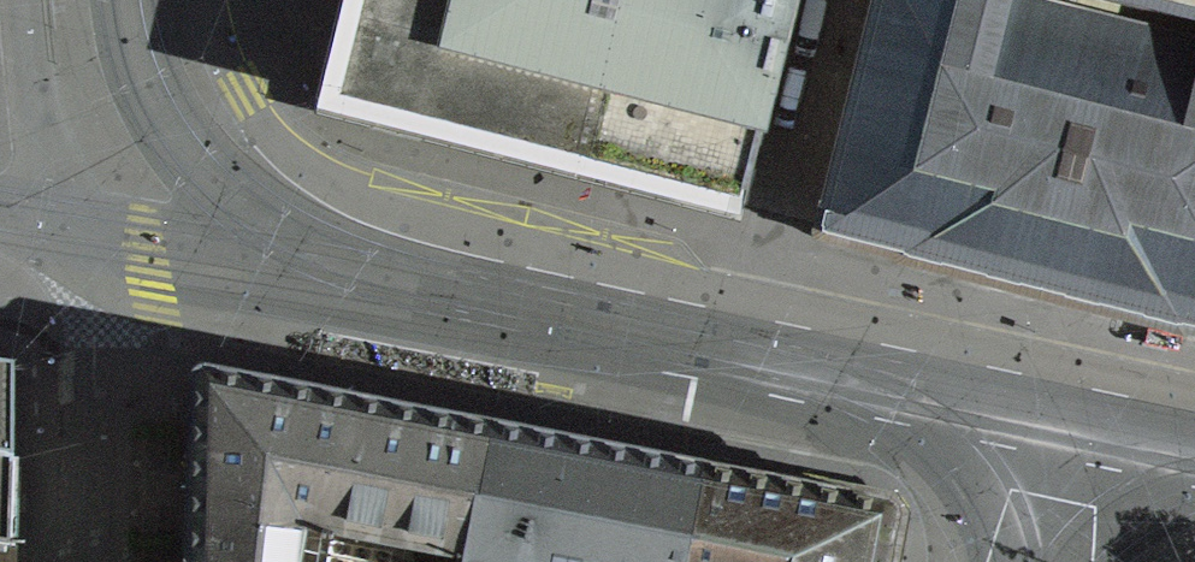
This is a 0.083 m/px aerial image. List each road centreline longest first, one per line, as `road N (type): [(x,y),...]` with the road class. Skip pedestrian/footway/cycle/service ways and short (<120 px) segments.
road 1 (unclassified): [(75,221),(88,244),(148,281),(1064,477)]
road 2 (unclassified): [(1082,418),(75,221)]
road 3 (unclassified): [(1096,374),(428,229),(357,199),(269,133),(215,37),(210,0)]
road 4 (unclassified): [(21,0),(22,96),(48,170)]
road 5 (unclassified): [(1064,477),(1194,504)]

